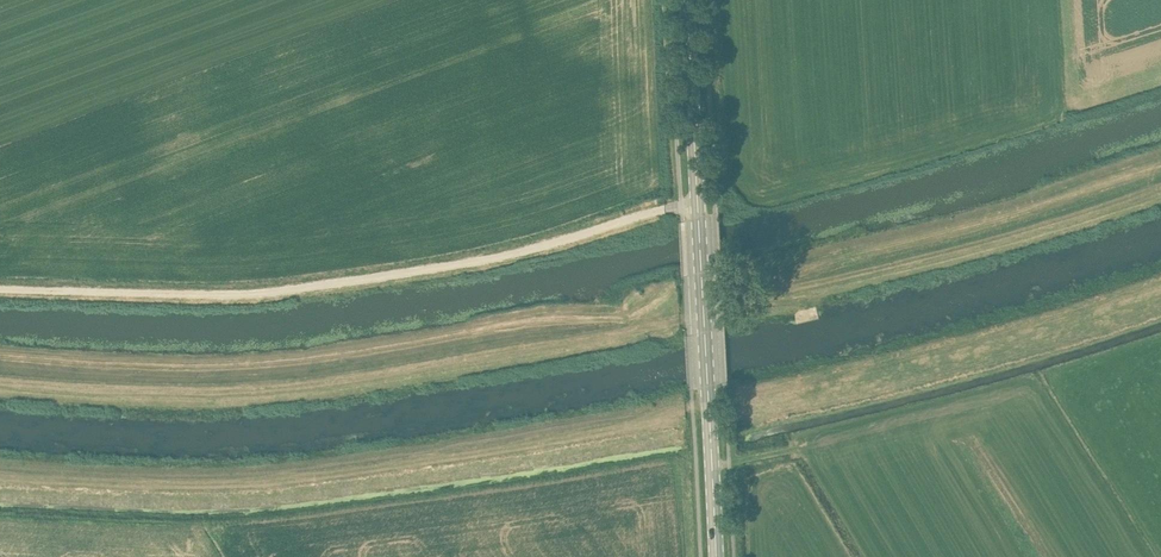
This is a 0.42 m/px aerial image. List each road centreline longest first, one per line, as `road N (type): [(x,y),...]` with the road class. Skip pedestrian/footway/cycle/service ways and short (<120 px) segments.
road 1 (track): [(0,473),(265,485),(616,426),(965,352),(1160,290)]
road 2 (track): [(703,303),(686,304),(678,318),(577,337),(261,375),(0,366)]
road 3 (track): [(697,196),(473,262),(348,282),(231,296),(0,287)]
road 4 (secondary): [(715,556),(688,0)]
road 5 (track): [(703,303),(737,311),(775,300),(811,273),(1160,167)]

